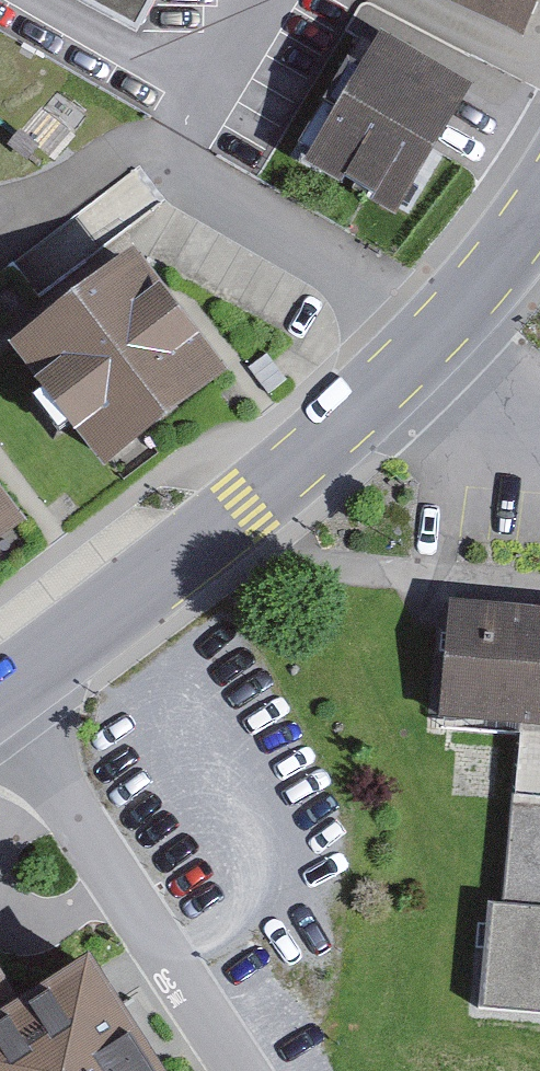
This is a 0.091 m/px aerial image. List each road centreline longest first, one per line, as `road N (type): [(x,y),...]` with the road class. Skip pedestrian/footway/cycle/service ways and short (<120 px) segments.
road 1 (secondary): [(4,693),(244,505),(436,336)]
road 2 (residential): [(242,1070),(4,693)]
road 3 (secondary): [(436,336),(539,206)]
road 4 (residential): [(436,336),(539,419)]

